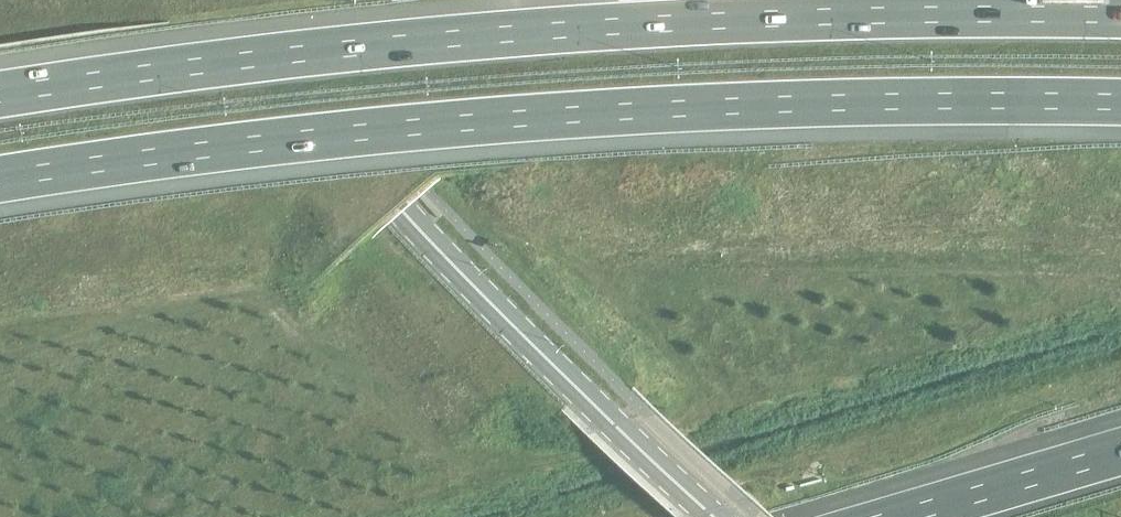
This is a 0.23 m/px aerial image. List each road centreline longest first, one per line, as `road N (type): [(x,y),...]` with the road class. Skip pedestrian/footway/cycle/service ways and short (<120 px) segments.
road 1 (motorway): [(0,185),(136,162),(465,128),(732,111),(1120,108)]
road 2 (motorway): [(882,16),(463,41),(0,97)]
road 3 (secondary): [(406,216),(213,0)]
road 4 (secondary): [(406,216),(588,399)]
road 5 (motorway): [(1120,15),(882,16)]
road 6 (motorway): [(1120,450),(897,516)]
road 7 (secondary): [(717,516),(588,399)]

